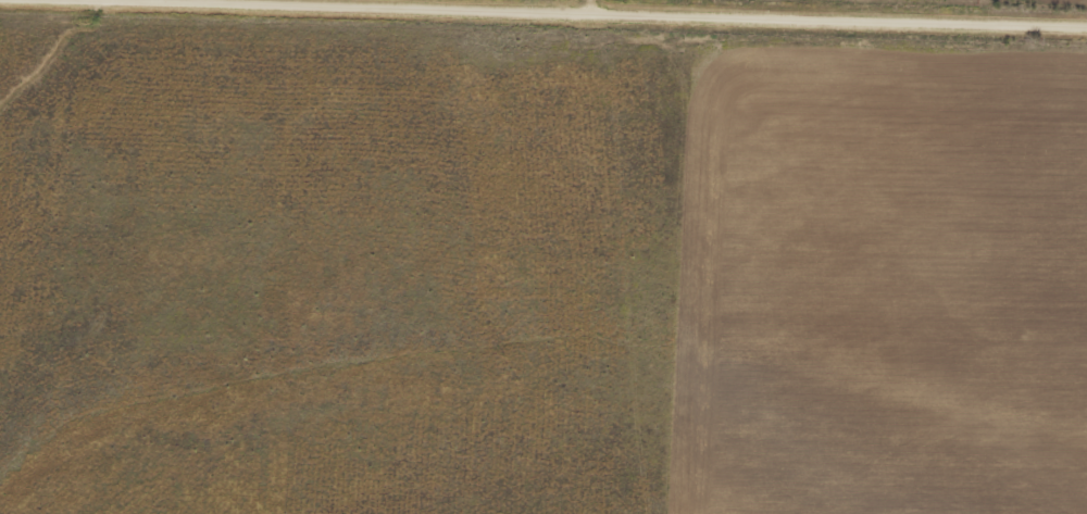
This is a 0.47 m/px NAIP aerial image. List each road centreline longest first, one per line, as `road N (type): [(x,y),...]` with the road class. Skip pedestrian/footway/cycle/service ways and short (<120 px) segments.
road 1 (residential): [(0,7),(1086,43)]

